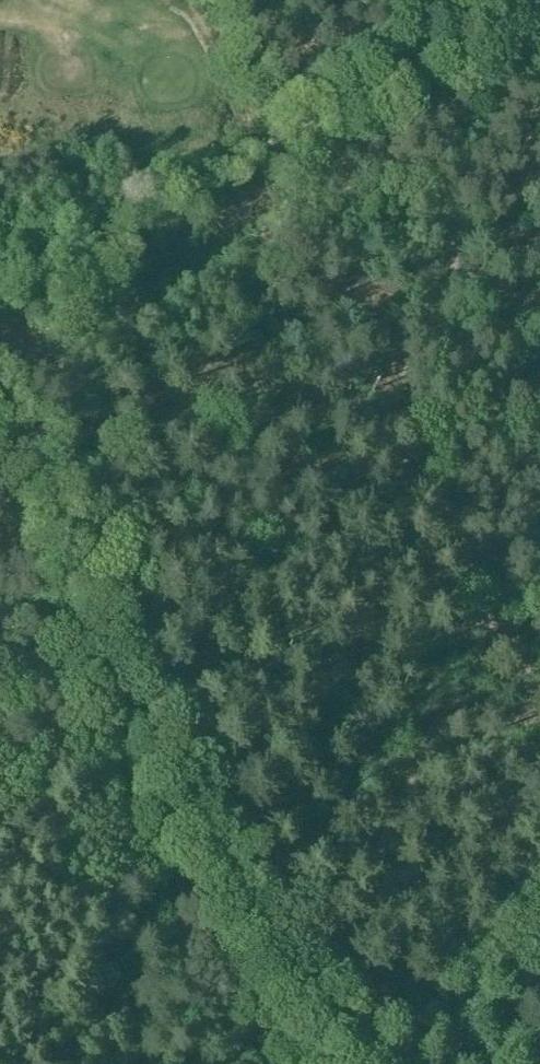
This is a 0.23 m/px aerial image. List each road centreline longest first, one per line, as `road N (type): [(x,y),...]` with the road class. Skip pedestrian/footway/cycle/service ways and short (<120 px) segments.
road 1 (track): [(131,701),(235,889),(387,1063)]
road 2 (track): [(369,89),(388,156),(419,176),(454,236),(452,281),(392,370),(388,434),(419,476)]
road 3 (track): [(131,701),(62,513),(0,400)]
road 4 (track): [(425,1063),(539,931)]
road 5 (track): [(491,0),(444,50),(369,89)]
road 6 (track): [(369,89),(257,0)]

